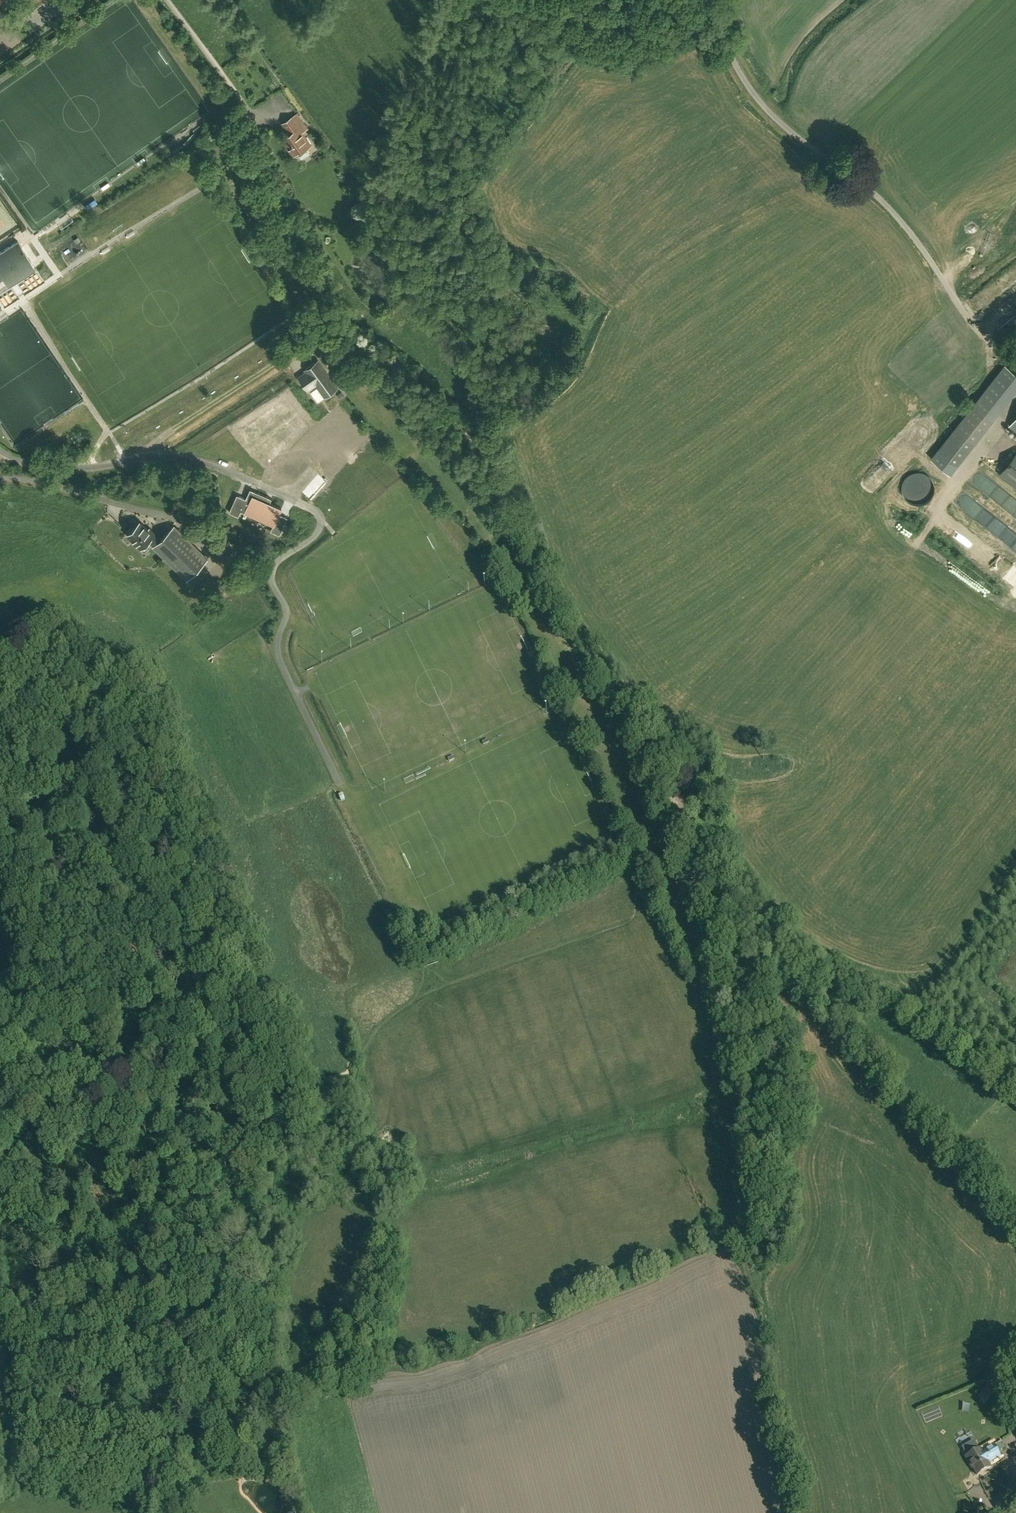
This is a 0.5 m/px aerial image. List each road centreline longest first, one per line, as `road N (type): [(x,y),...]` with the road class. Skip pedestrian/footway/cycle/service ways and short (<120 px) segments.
road 1 (unclassified): [(340,783),(277,649),(286,608),(271,576),(280,560),(316,536),(313,511),(182,458),(76,467),(0,450)]
road 2 (track): [(988,331),(886,203),(757,97),(736,61),(722,0)]

